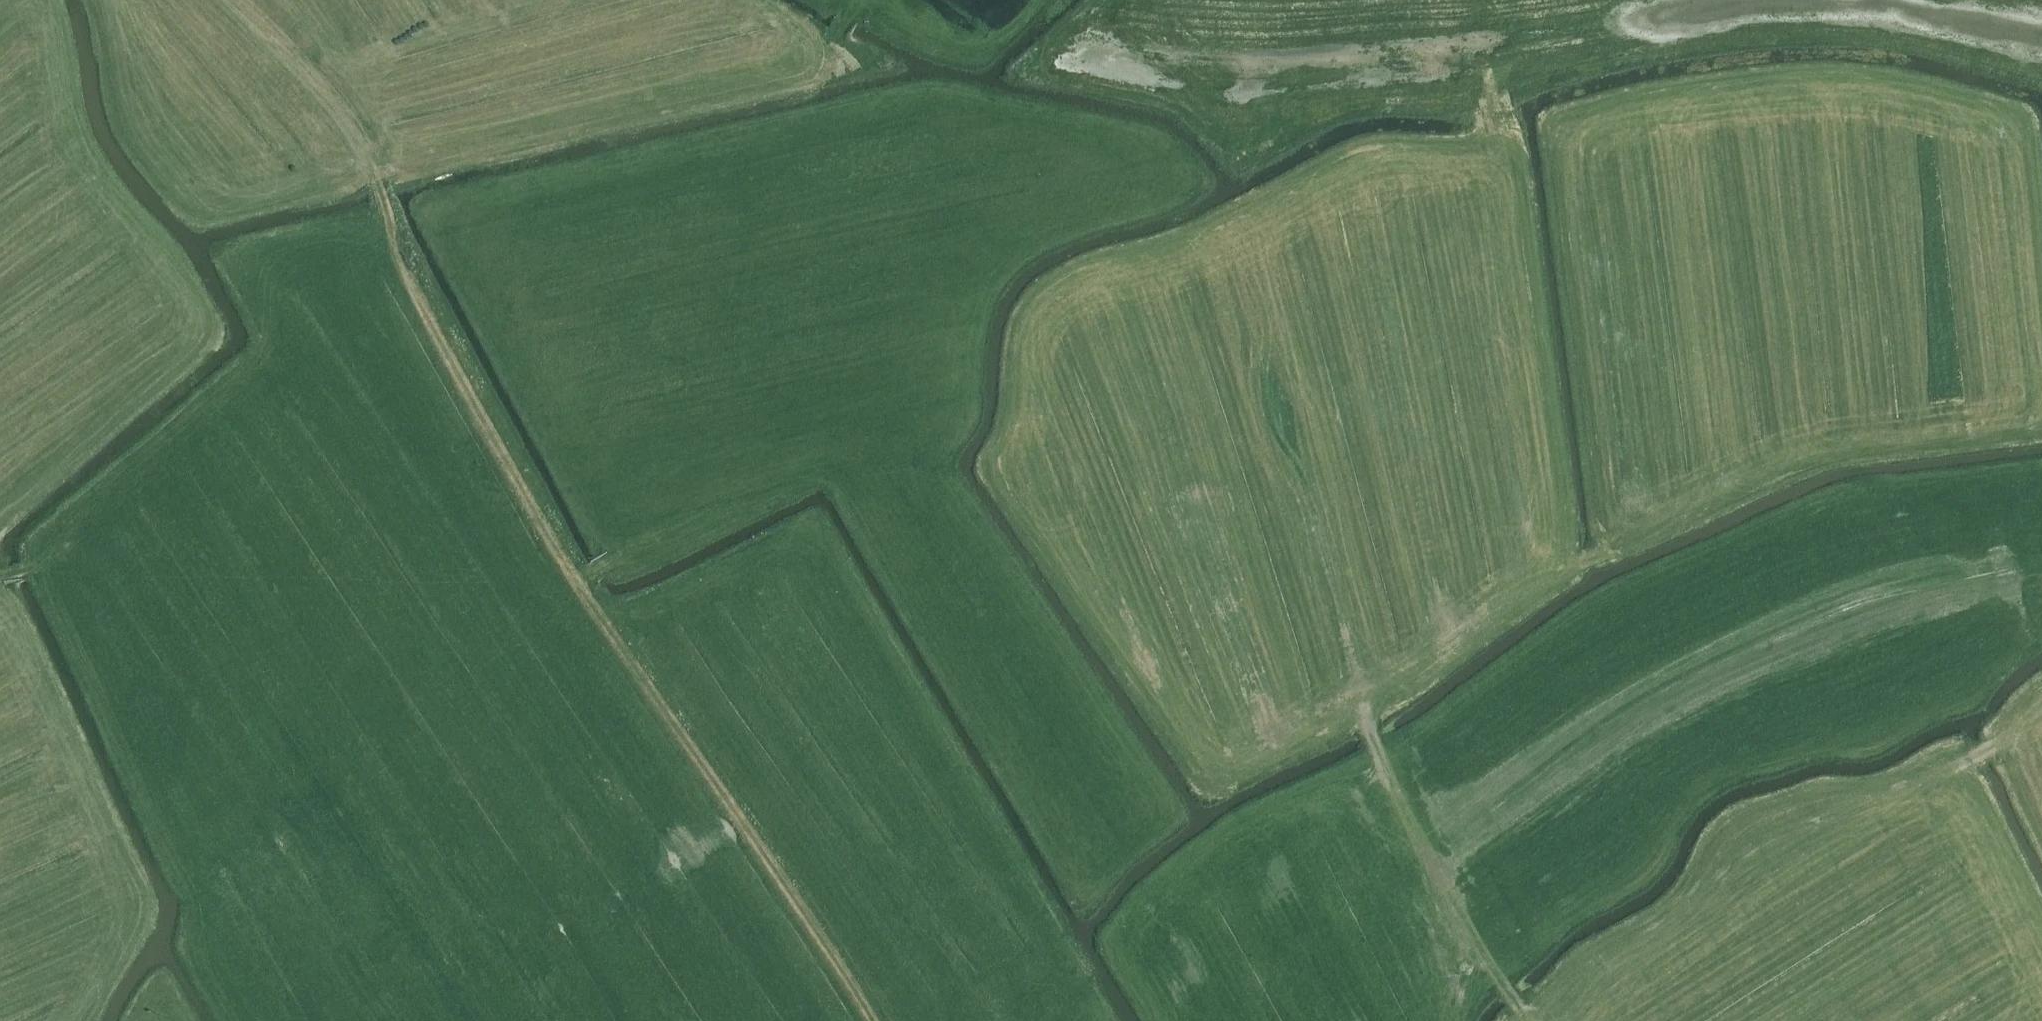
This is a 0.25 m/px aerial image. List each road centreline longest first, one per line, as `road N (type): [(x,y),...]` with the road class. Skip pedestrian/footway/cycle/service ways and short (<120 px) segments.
road 1 (track): [(866,1020),(504,457),(431,320),(355,133),(232,0)]

